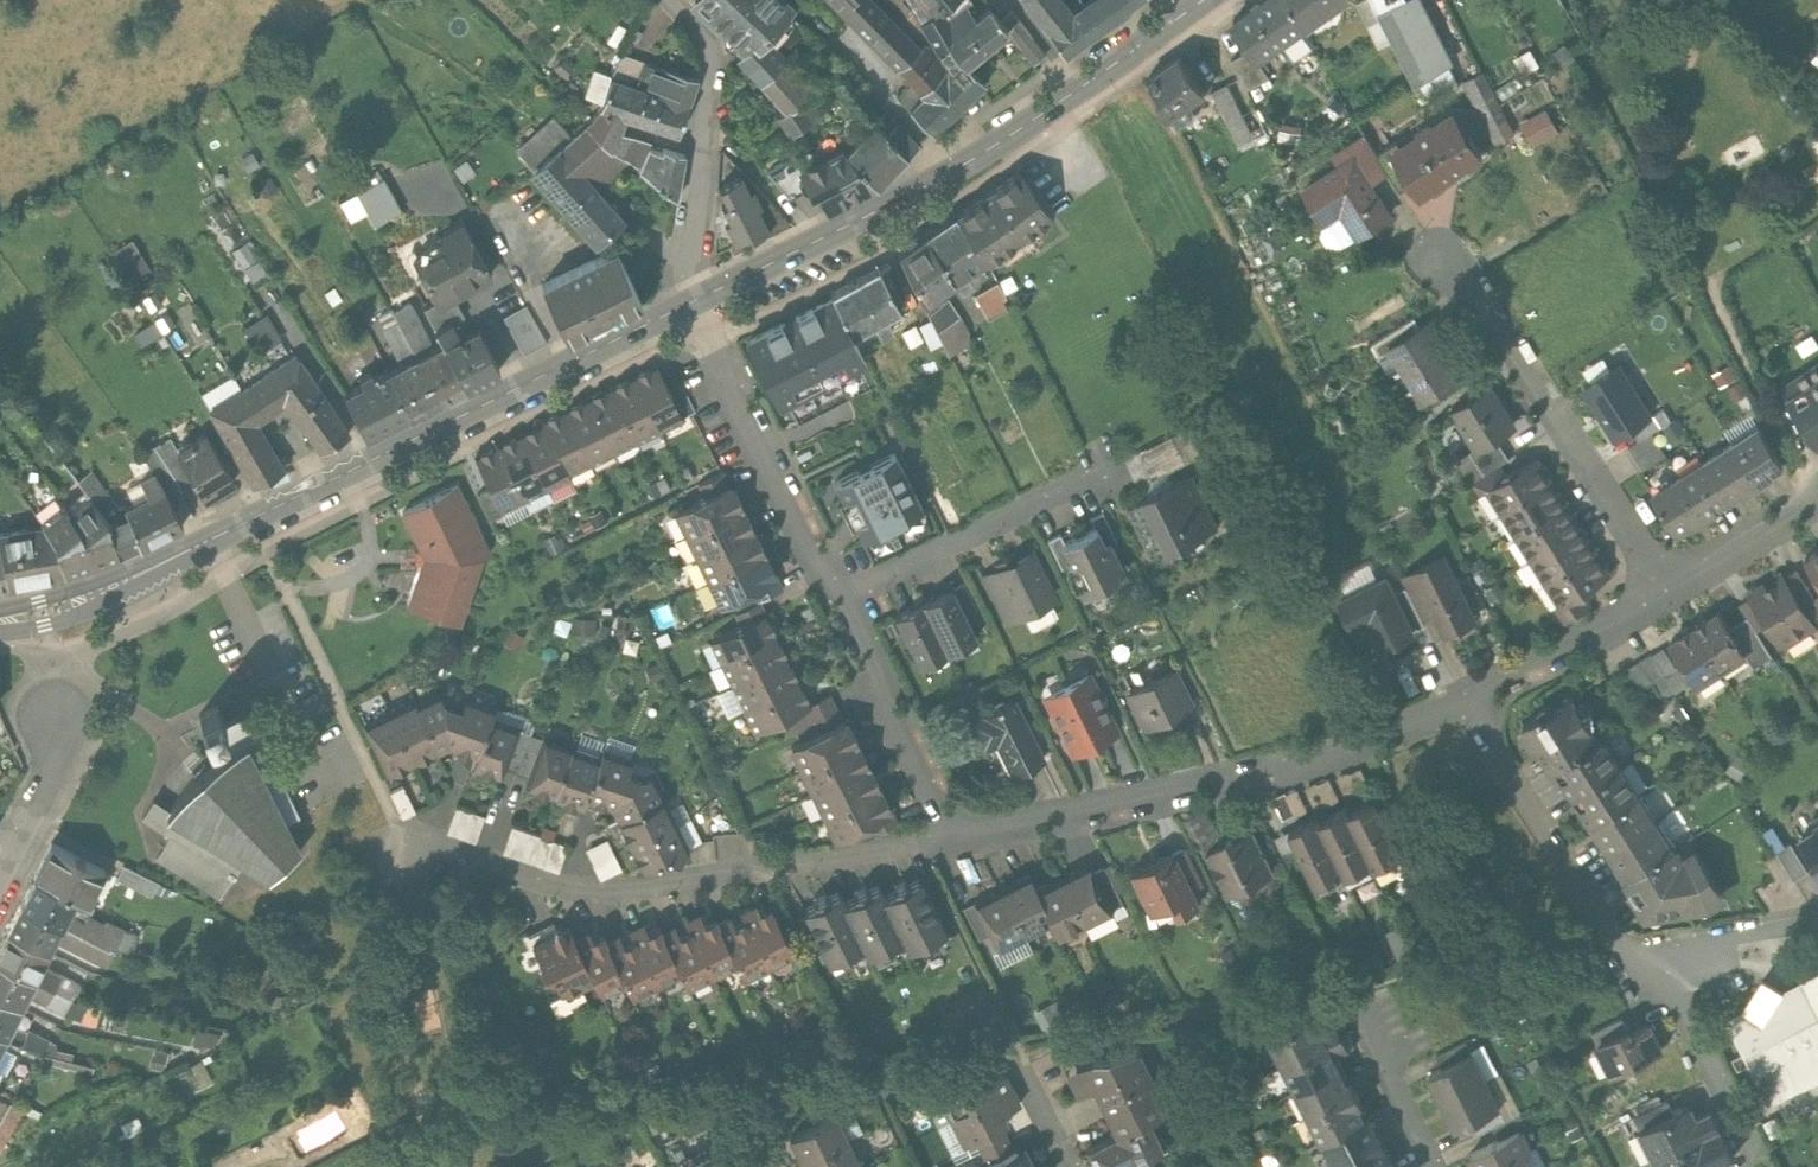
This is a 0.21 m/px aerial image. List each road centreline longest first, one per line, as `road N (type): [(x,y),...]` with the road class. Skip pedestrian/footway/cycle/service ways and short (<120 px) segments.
road 1 (secondary): [(0,619),(70,604),(148,570),(693,301)]
road 2 (secondary): [(693,301),(934,178),(1199,0)]
road 3 (residential): [(951,833),(589,898),(405,849)]
road 4 (residential): [(1466,697),(1349,751),(951,833)]
road 5 (residential): [(1667,589),(1468,283),(1437,257)]
road 6 (residential): [(843,591),(813,558),(693,301)]
road 7 (residential): [(1466,697),(1613,940),(1655,950)]
road 8 (residential): [(693,301),(684,279),(709,80),(695,35),(669,0)]
road 9 (residential): [(843,591),(1105,469)]
road 10 (residential): [(951,833),(883,702),(878,667),(843,591)]
road 11 (residential): [(1655,950),(1762,1166)]
road 12 (residential): [(1667,589),(1466,697)]
road 13 (residential): [(1435,1166),(1355,992)]
road 14 (residential): [(1817,496),(1667,589)]
road 15 (residential): [(0,867),(53,762),(59,710)]
road 16 (residential): [(1655,950),(1817,922)]

